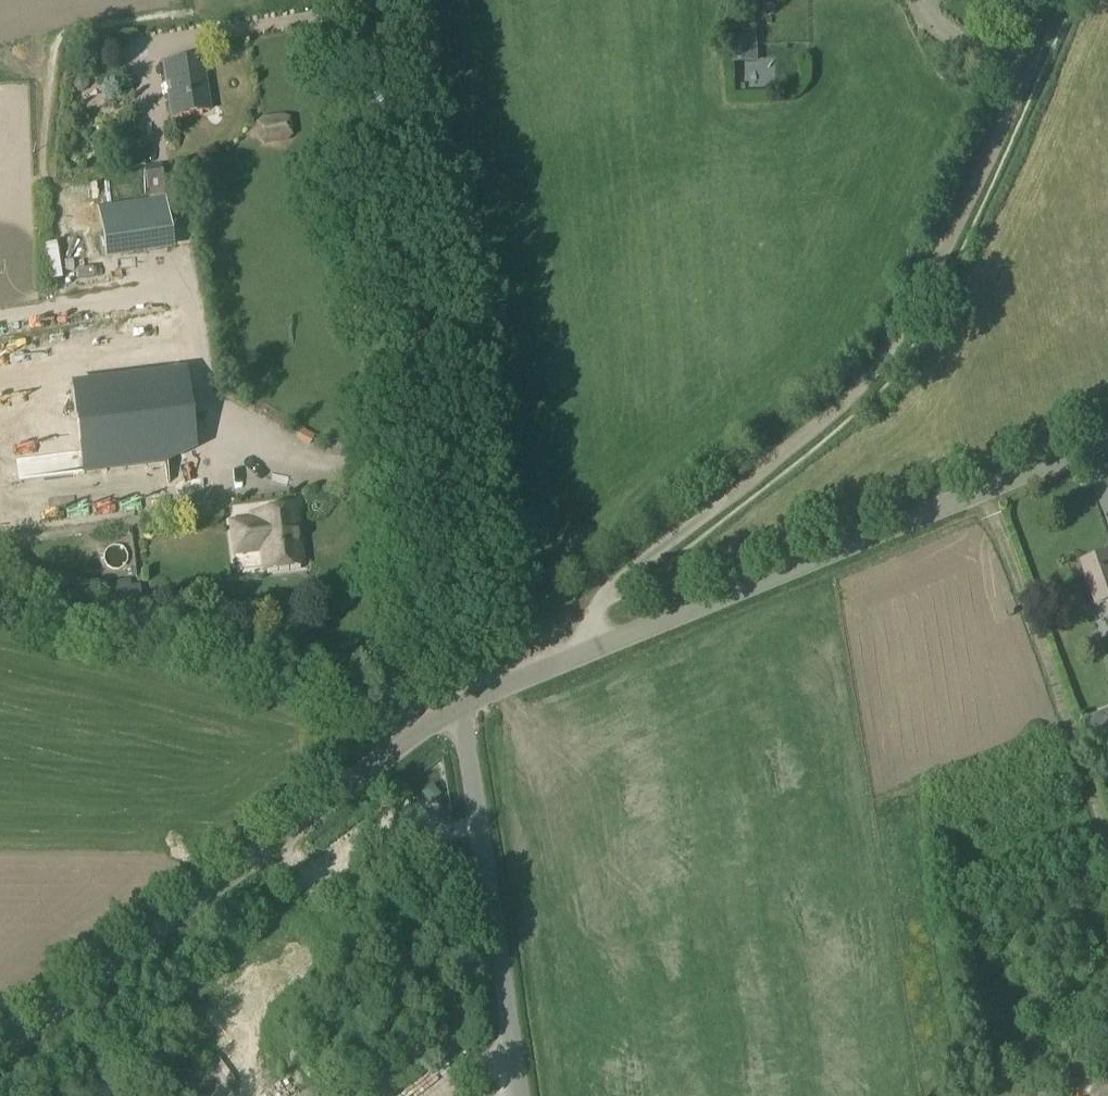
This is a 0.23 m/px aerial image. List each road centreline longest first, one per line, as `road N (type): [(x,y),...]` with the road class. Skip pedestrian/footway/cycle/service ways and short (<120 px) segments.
road 1 (track): [(1031,62),(882,364),(863,388),(604,593),(592,623),(595,647)]
road 2 (unclassified): [(458,706),(1107,439)]
road 3 (unclassified): [(0,1048),(422,725)]
road 4 (residential): [(0,611),(422,725)]
road 5 (unclassified): [(519,1095),(458,706)]

